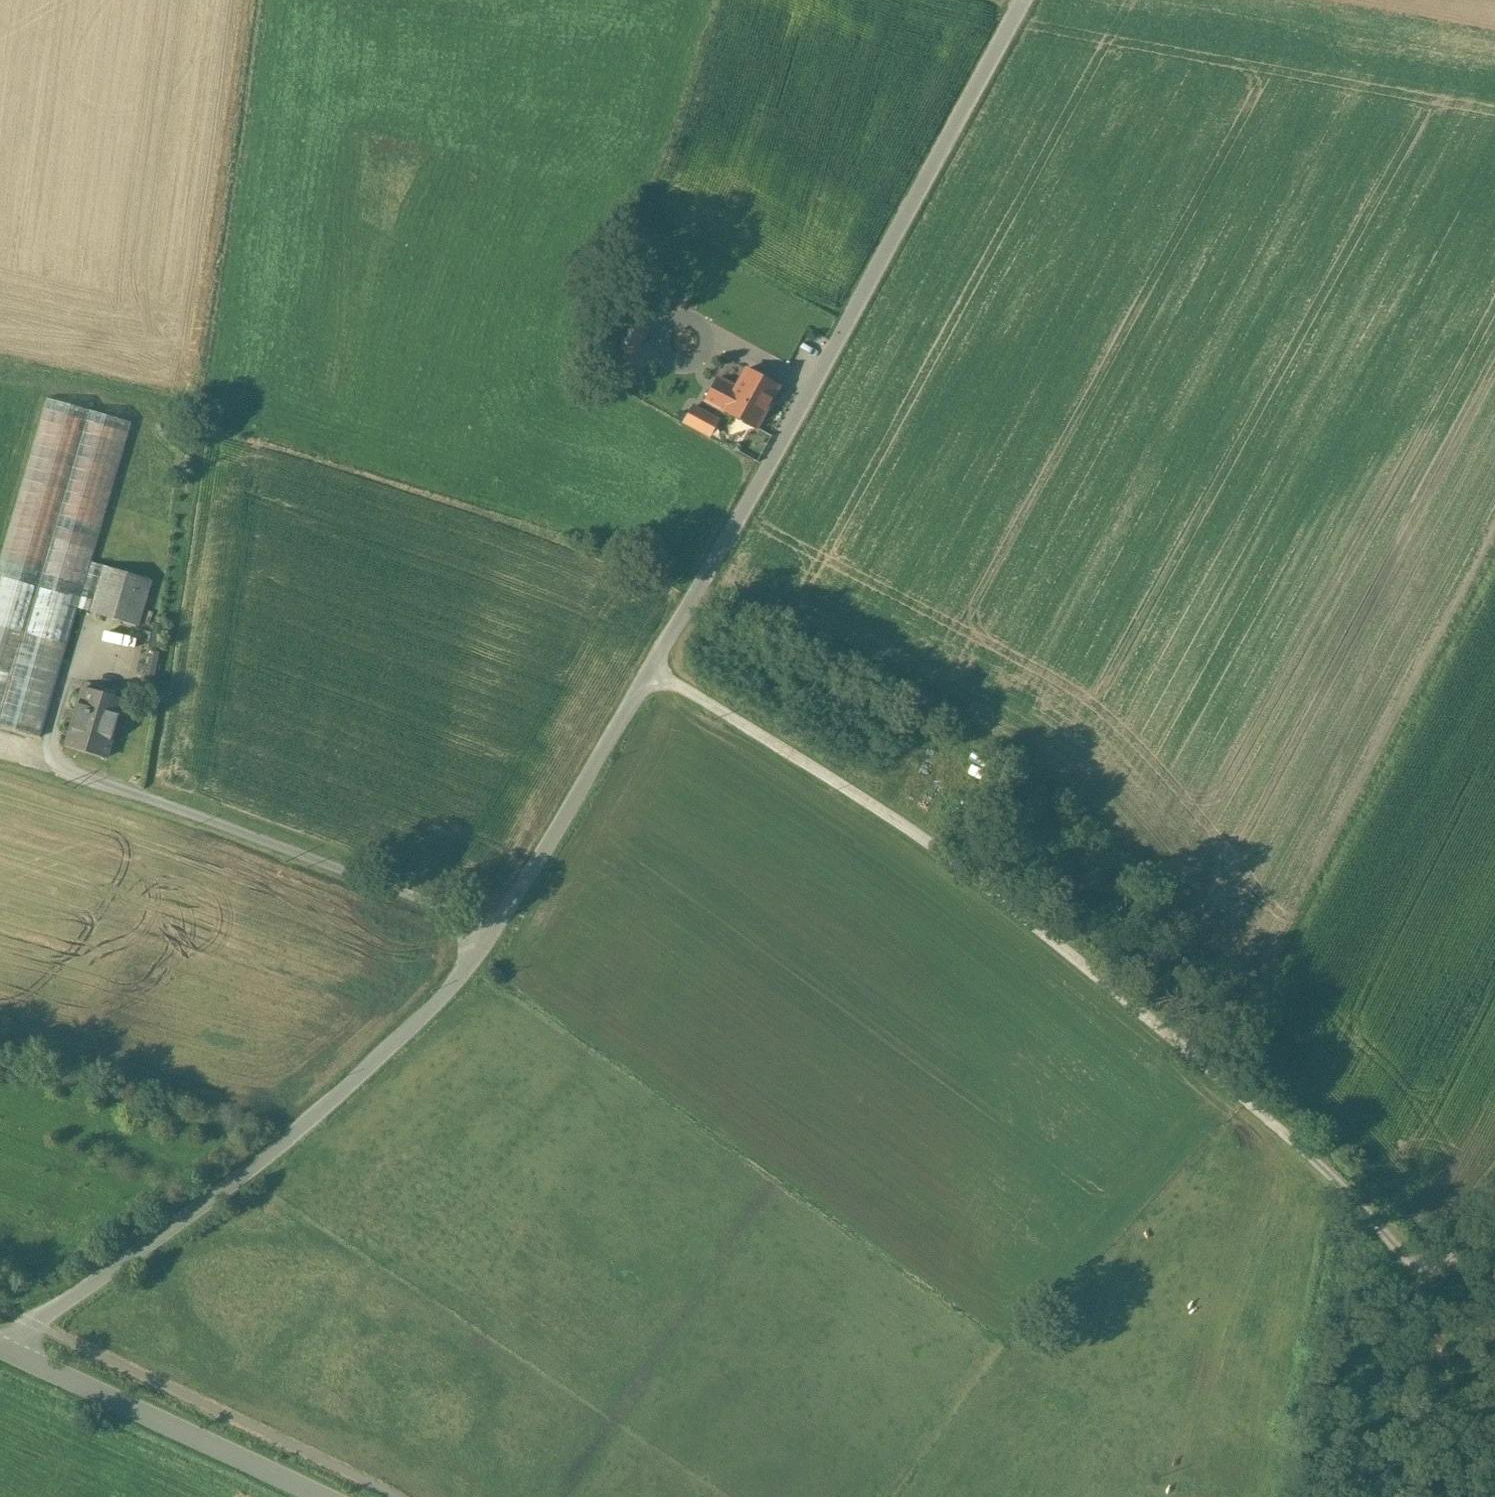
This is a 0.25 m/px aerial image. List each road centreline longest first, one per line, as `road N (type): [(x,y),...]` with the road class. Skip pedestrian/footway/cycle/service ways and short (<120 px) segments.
road 1 (unclassified): [(1,1348),(292,1135),(435,1005),(494,932),(651,672),(1027,0)]
road 2 (unclassified): [(1,1348),(321,1496)]

